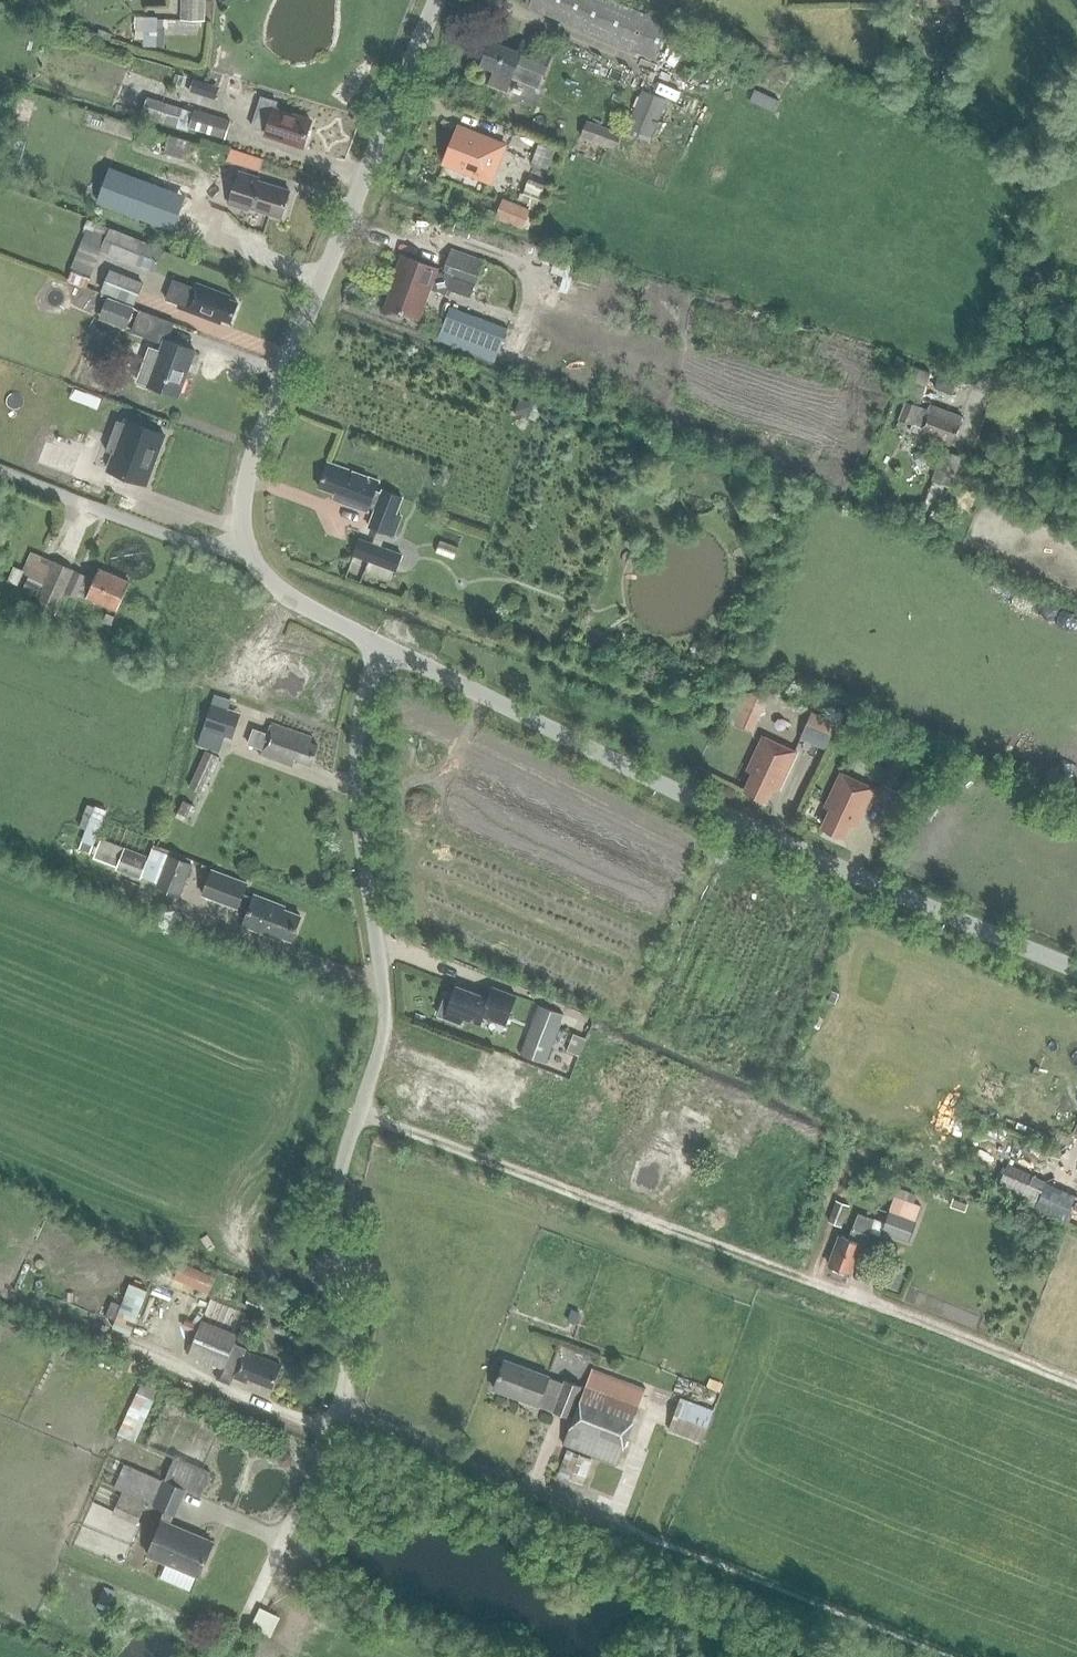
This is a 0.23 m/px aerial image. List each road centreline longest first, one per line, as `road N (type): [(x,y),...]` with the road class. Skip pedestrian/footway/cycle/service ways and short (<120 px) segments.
road 1 (unclassified): [(340,1409),(346,1358),(337,1188),(343,1147),(383,1043),(355,732),(381,644)]
road 2 (unclassified): [(1076,967),(798,851),(381,644)]
road 3 (track): [(1076,1384),(360,1111)]
road 4 (unclassified): [(246,542),(248,470),(436,0)]
road 5 (unclassified): [(625,1529),(340,1409)]
road 6 (unclassified): [(246,542),(196,546),(0,472)]
road 7 (track): [(246,1619),(325,1445)]
road 8 (unclassified): [(381,644),(274,585),(246,542)]
road 9 (unclassified): [(1076,367),(1007,336),(957,381)]

